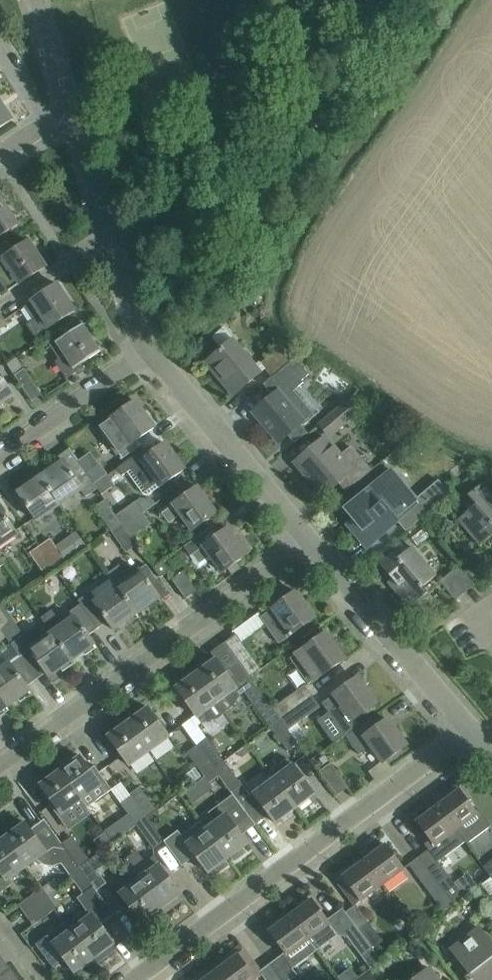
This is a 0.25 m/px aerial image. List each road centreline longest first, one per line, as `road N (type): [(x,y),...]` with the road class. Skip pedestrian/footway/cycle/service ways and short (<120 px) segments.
road 1 (residential): [(130,979),(470,729)]
road 2 (residential): [(0,761),(309,538)]
road 3 (residential): [(154,356),(71,120)]
road 4 (residential): [(470,729),(309,538)]
road 5 (residential): [(309,538),(154,356)]
road 6 (residential): [(0,459),(154,356)]
road 7 (residential): [(71,120),(32,0)]

